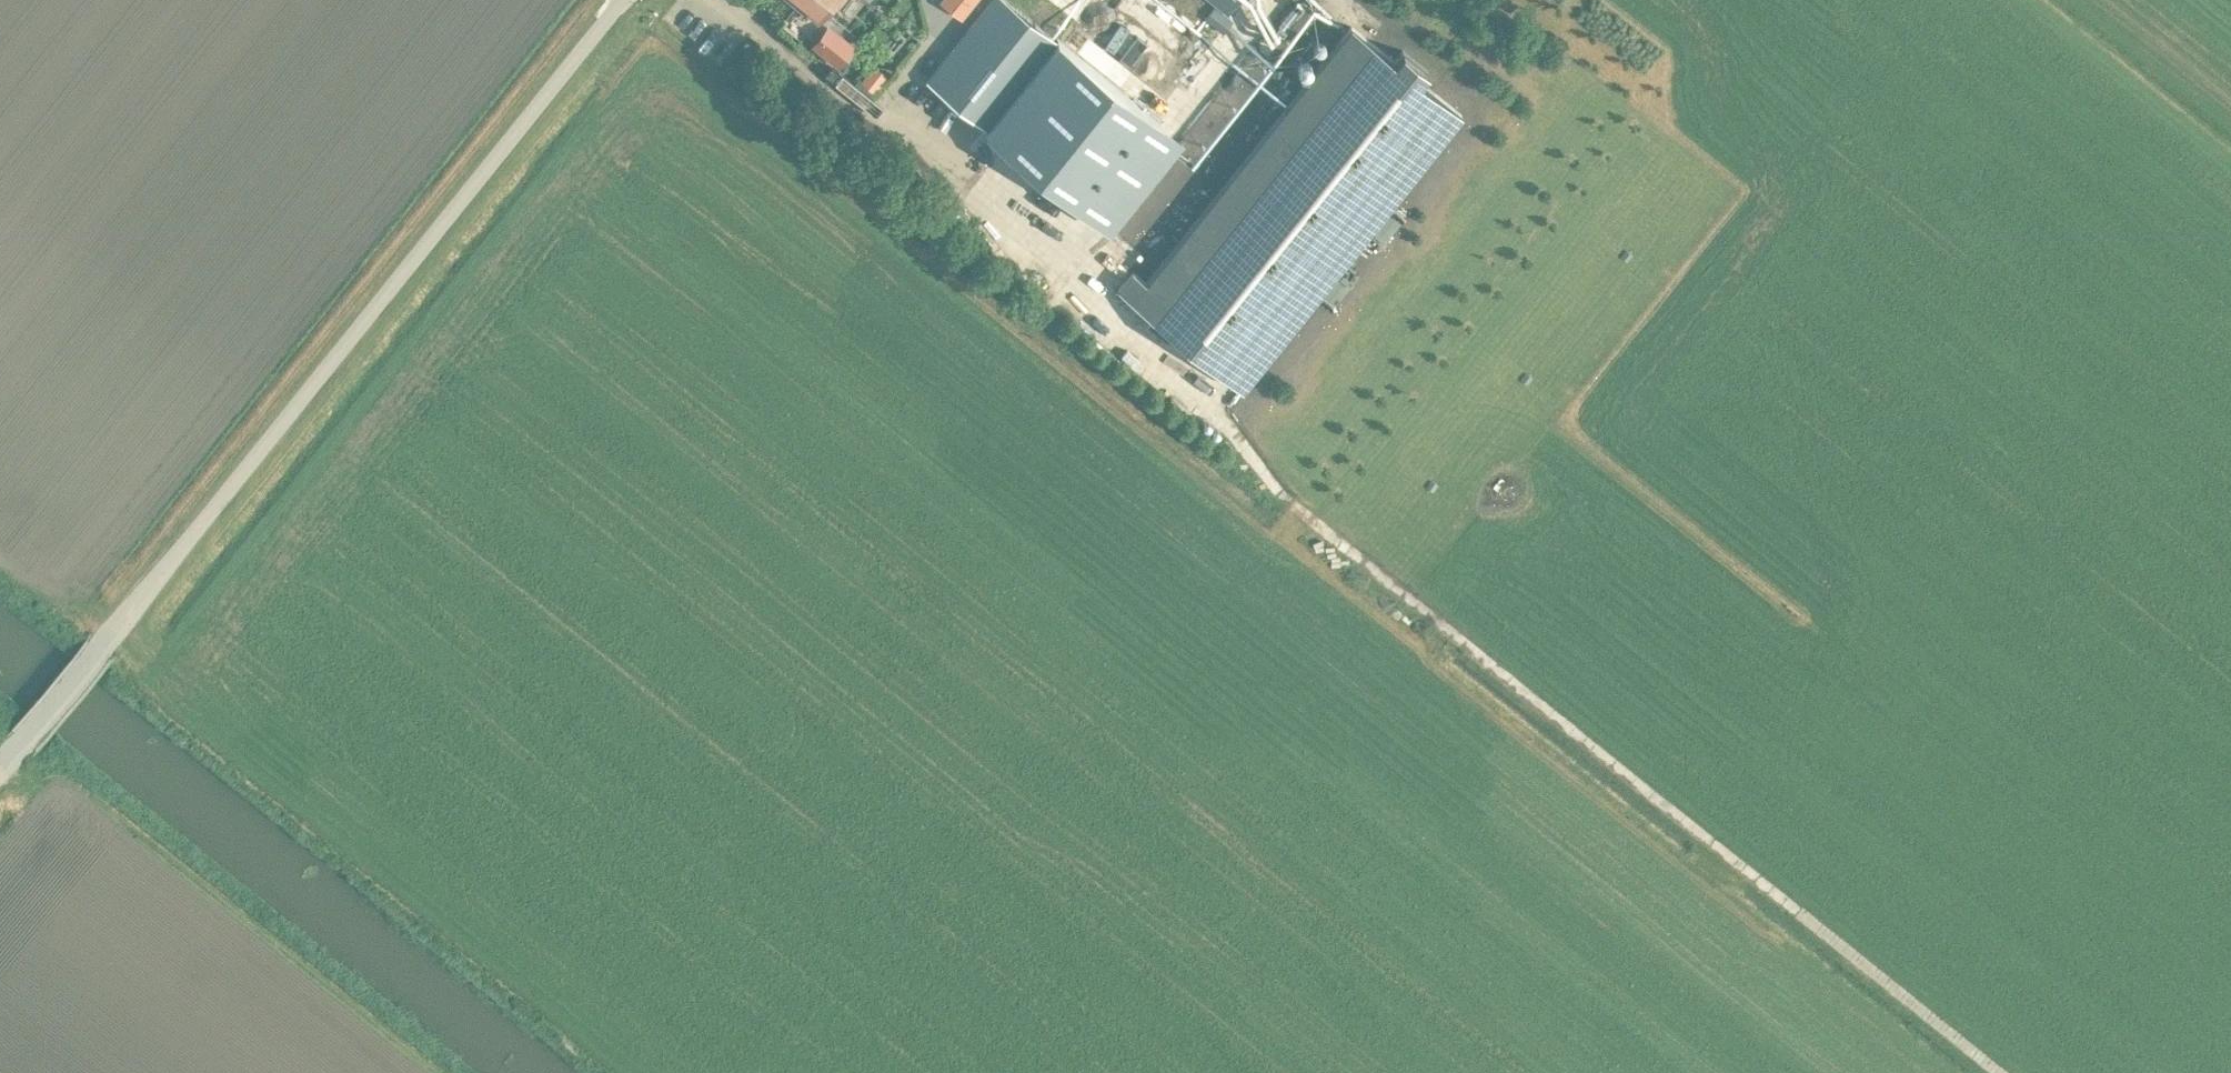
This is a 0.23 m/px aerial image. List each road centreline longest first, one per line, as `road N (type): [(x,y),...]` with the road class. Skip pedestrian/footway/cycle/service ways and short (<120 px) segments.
road 1 (unclassified): [(0,765),(602,0)]

